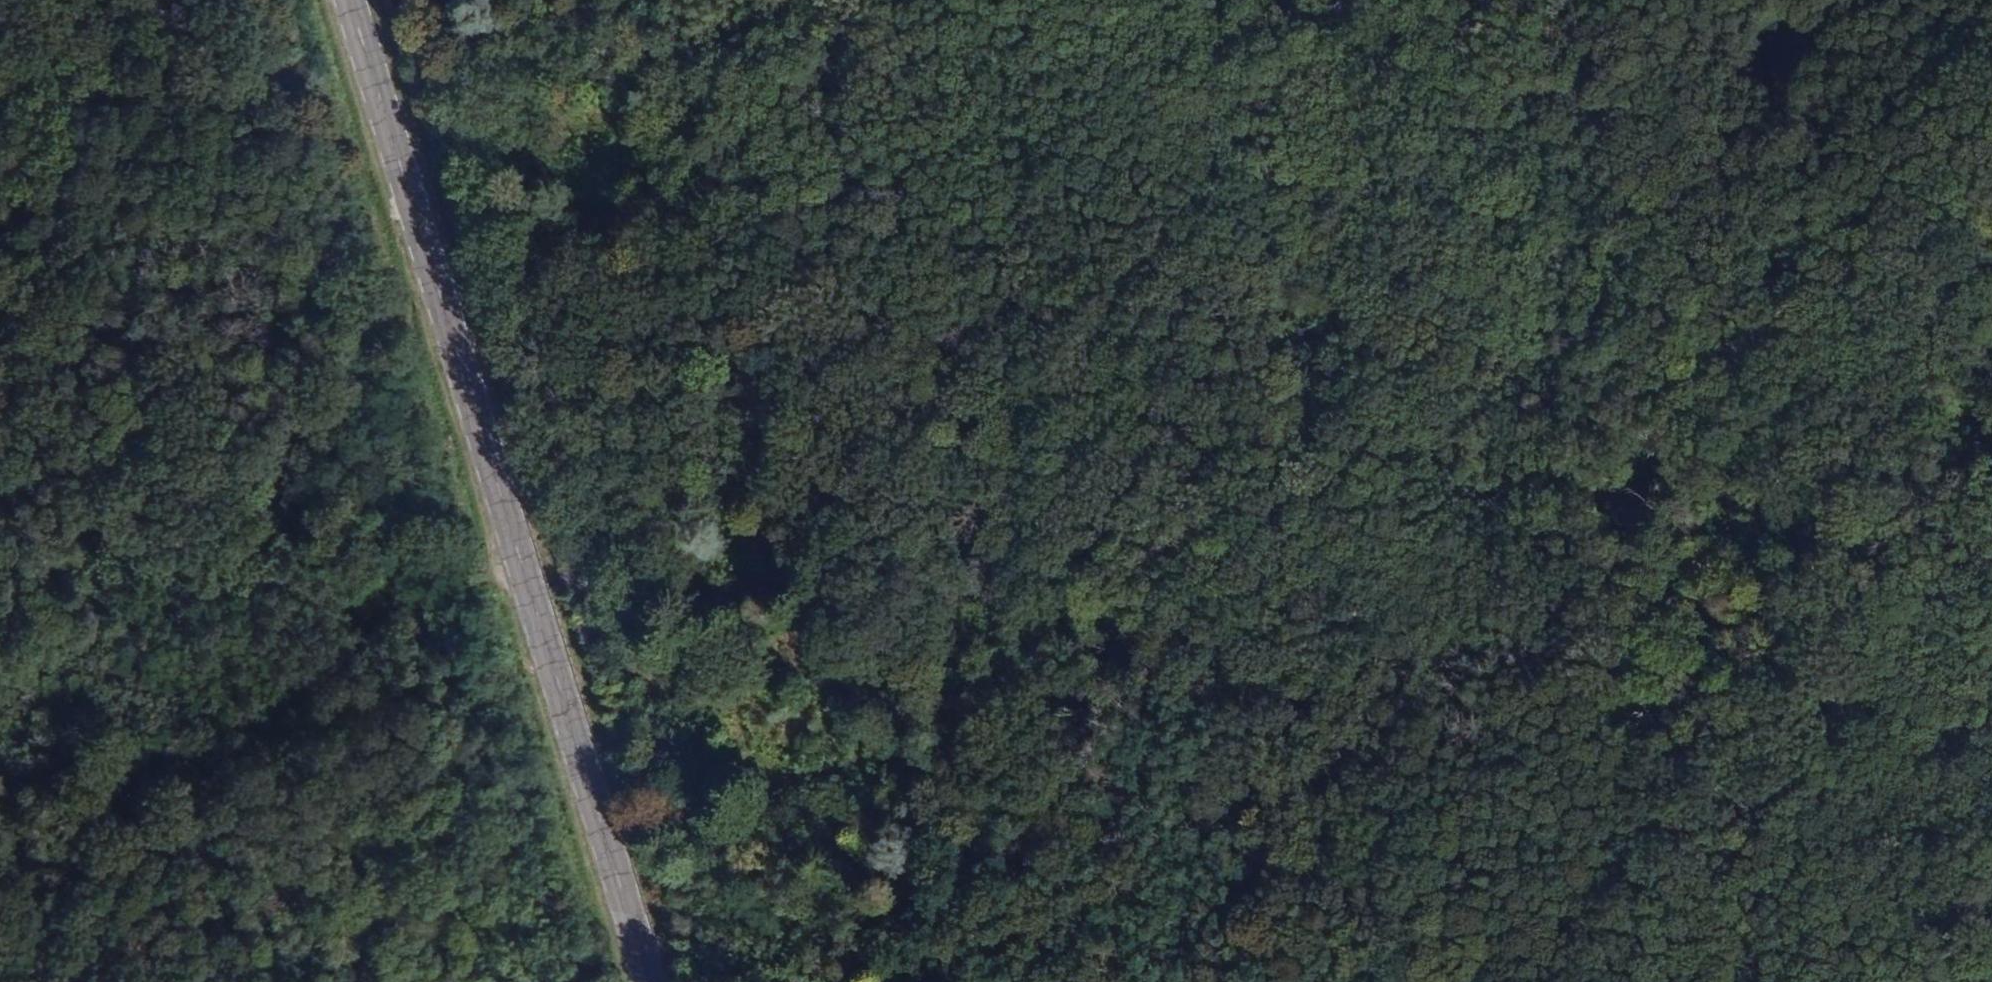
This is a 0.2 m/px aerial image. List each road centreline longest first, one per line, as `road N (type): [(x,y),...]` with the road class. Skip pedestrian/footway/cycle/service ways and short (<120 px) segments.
road 1 (secondary): [(347,0),(653,981)]
road 2 (track): [(540,610),(0,905)]

